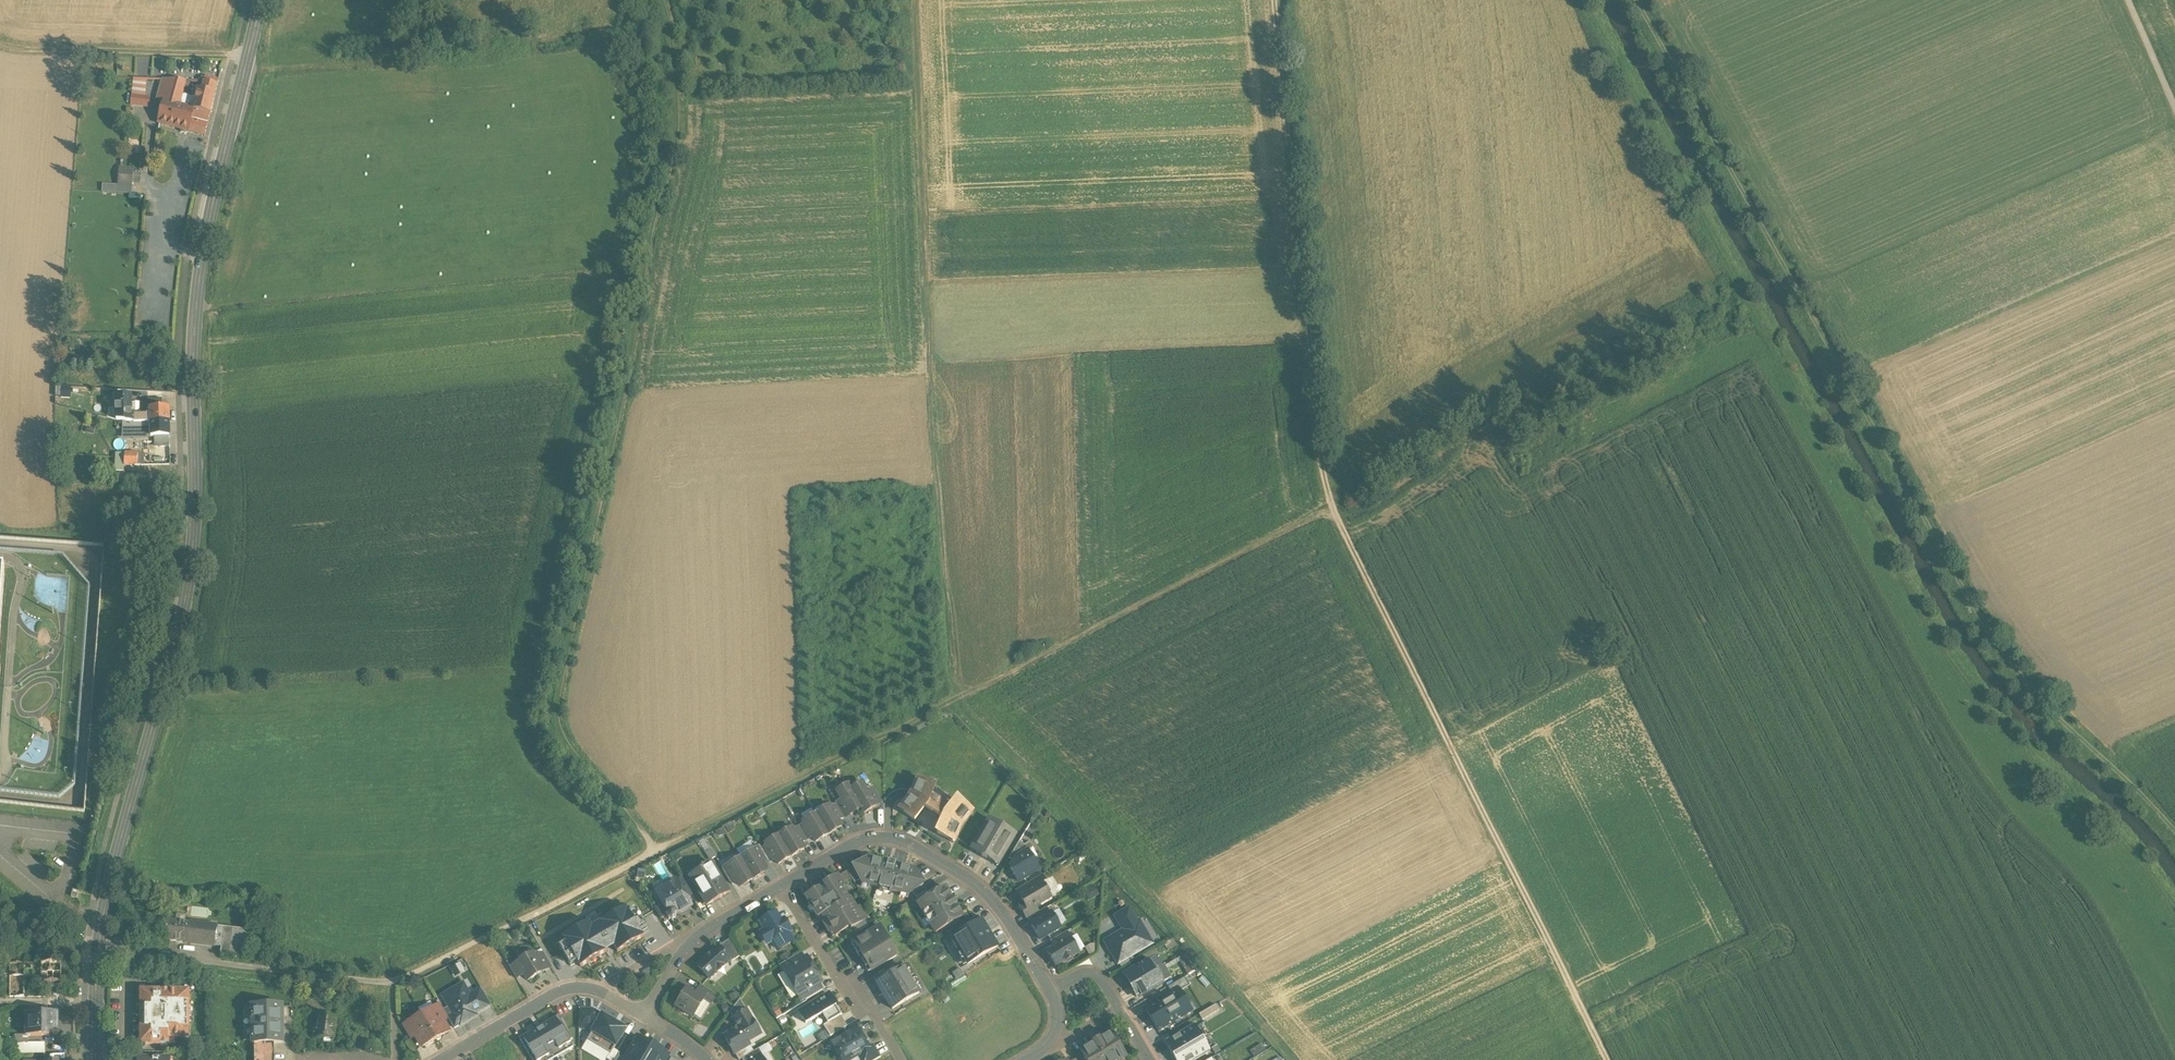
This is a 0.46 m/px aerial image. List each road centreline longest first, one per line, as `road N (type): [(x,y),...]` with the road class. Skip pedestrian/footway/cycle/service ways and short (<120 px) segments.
road 1 (track): [(1279,0),(1329,489),(1613,1059)]
road 2 (track): [(1640,0),(1992,631),(2060,717),(2174,828)]
road 3 (primary): [(99,943),(190,574),(196,308),(261,0)]
road 4 (track): [(664,0),(678,69),(681,150),(655,233),(561,713),(573,750),(662,851)]
road 5 (track): [(919,0),(938,424),(954,673),(963,699)]
road 6 (track): [(1296,1059),(963,699)]
road 7 (track): [(963,699),(1339,514)]
road 8 (residential): [(783,886),(853,845),(901,841),(990,897),(1049,992)]
road 9 (track): [(662,851),(963,699)]
road 10 (residential): [(99,943),(396,985)]
road 11 (track): [(396,985),(662,851)]
road 12 (track): [(247,57),(25,53),(0,45)]
road 13 (residential): [(644,1018),(583,988),(559,993),(442,1059)]
road 14 (residential): [(900,1059),(874,1015),(837,978),(783,886)]
road 15 (residential): [(644,1018),(685,945),(783,886)]
road 16 (residential): [(1150,1059),(1099,976),(1088,973),(1049,992)]

